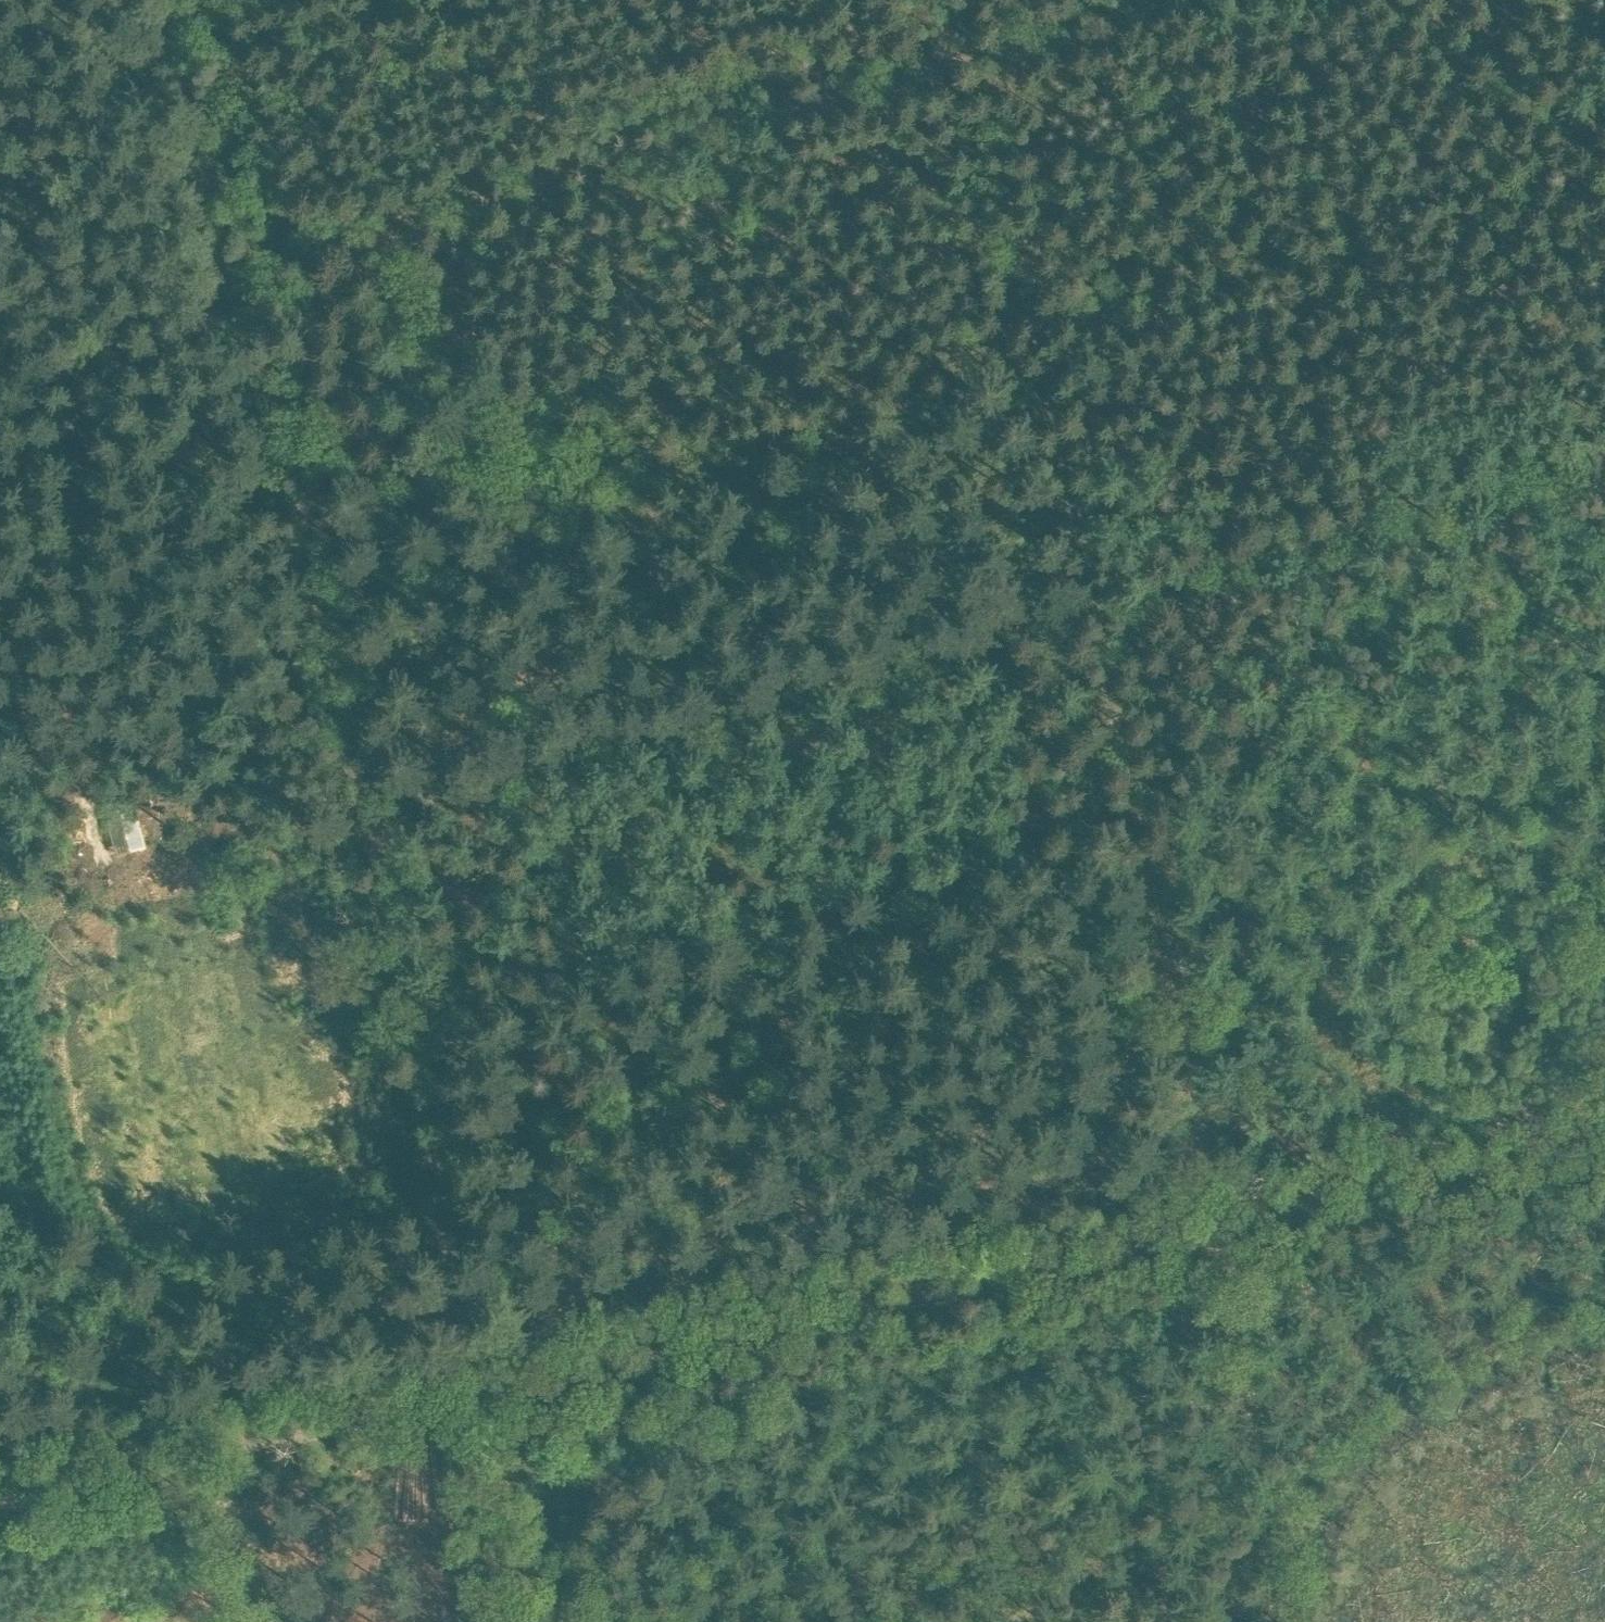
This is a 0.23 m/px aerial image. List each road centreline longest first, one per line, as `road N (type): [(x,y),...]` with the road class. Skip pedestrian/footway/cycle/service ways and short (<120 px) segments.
road 1 (track): [(0,1507),(1604,1136)]
road 2 (track): [(1227,1226),(971,0)]
road 3 (track): [(477,1396),(247,262)]
road 4 (track): [(191,0),(247,262),(979,41)]
road 5 (track): [(573,1621),(523,1386)]

